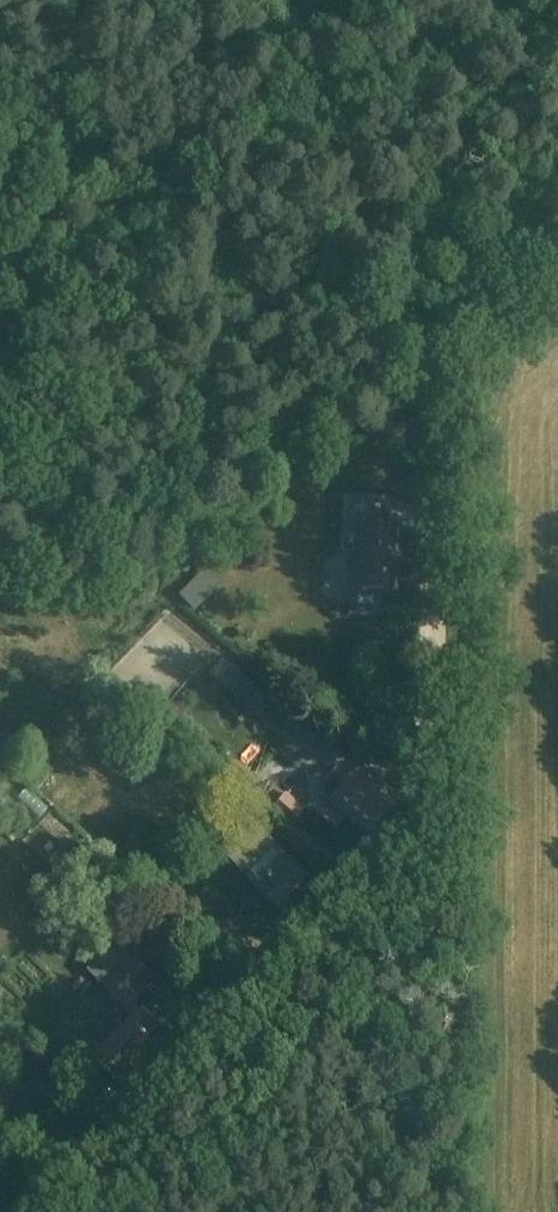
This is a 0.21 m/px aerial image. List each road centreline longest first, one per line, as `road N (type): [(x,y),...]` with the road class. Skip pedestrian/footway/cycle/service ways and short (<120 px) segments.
road 1 (track): [(59,1211),(428,828),(448,351),(557,263)]

